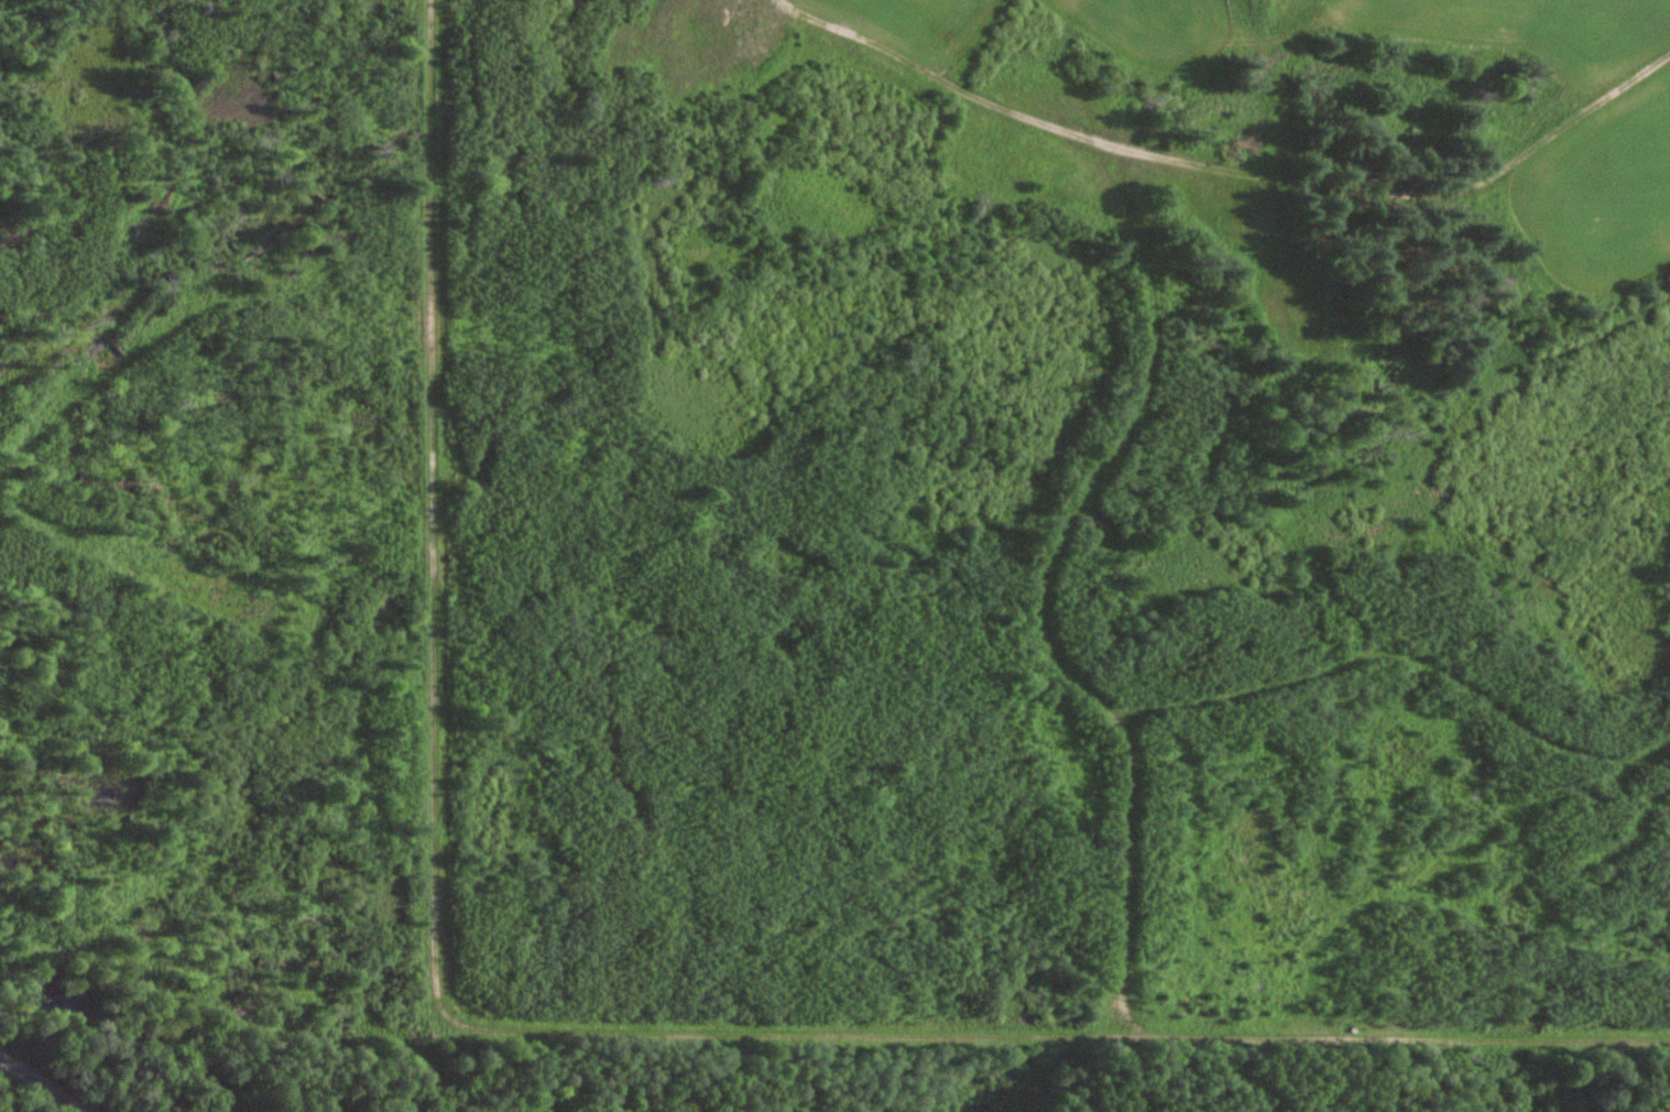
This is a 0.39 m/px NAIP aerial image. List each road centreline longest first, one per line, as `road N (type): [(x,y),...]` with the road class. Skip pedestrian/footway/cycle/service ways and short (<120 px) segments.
road 1 (track): [(1144,144),(1127,190),(1149,261),(1154,313),(1143,400),(1073,506),(1046,569),(1041,619),(1054,656),(1118,711),(1128,748),(1126,1037)]

